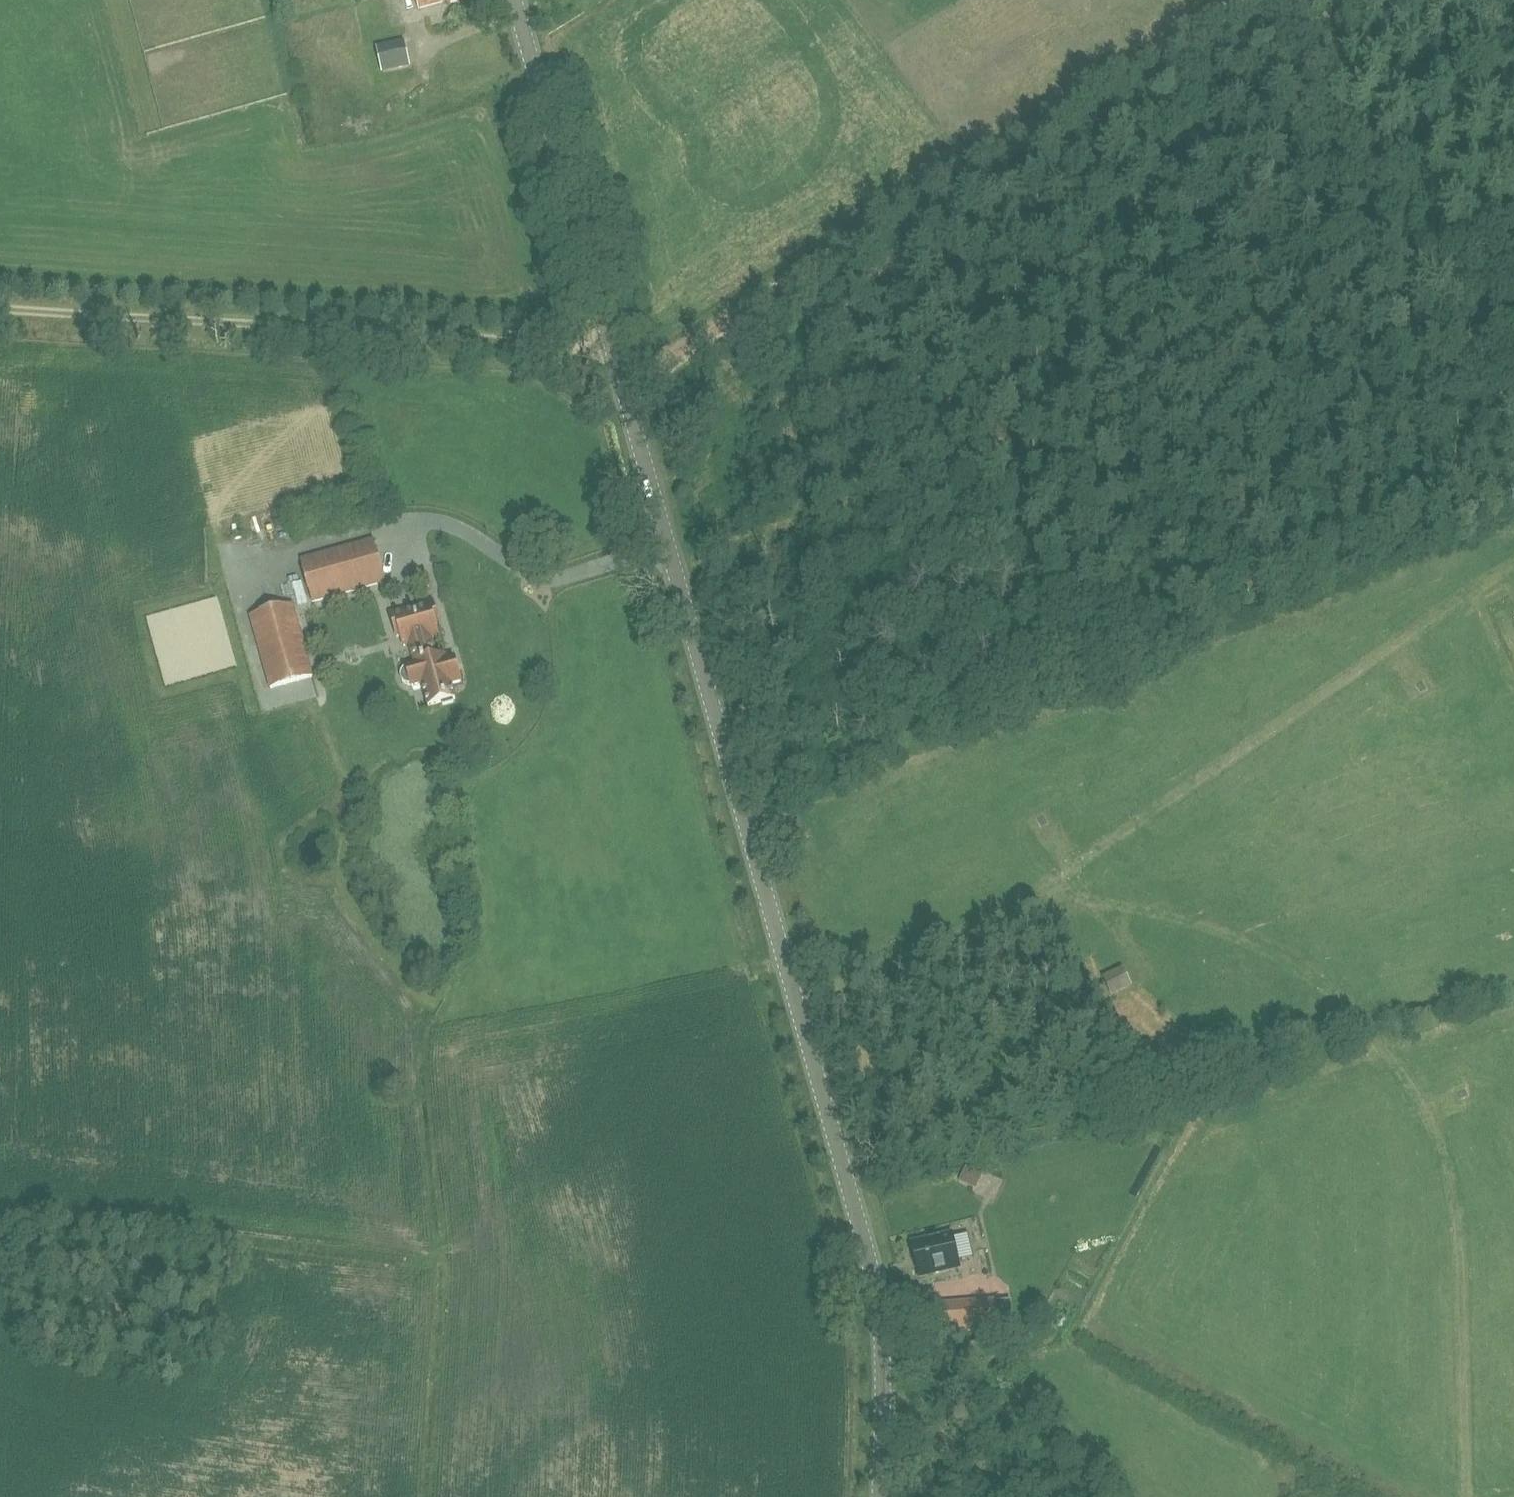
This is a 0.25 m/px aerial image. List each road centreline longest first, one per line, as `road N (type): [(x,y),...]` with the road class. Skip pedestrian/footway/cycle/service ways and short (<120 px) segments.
road 1 (secondary): [(879,1496),(883,1353),(870,1262),(516,0)]
road 2 (track): [(1015,909),(1106,904),(1205,922),(1294,963),(1364,1021),(1394,1060),(1437,1137),(1460,1235),(1466,1496)]
road 3 (track): [(795,994),(1015,909),(1513,566)]
road 4 (track): [(626,383),(1247,0)]
road 5 (track): [(0,306),(613,341)]

